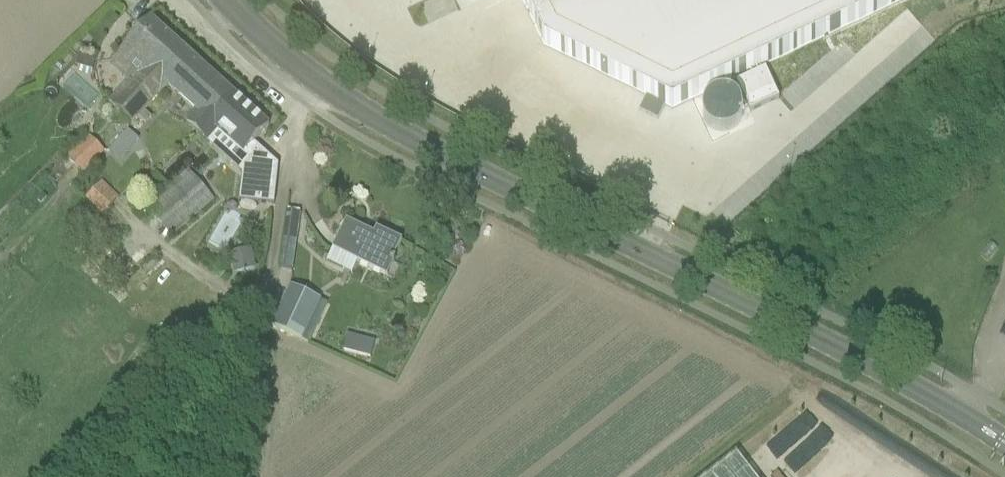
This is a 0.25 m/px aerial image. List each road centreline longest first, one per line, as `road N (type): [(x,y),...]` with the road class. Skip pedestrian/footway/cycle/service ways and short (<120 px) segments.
road 1 (tertiary): [(1004,444),(375,109),(291,52),(235,0)]

